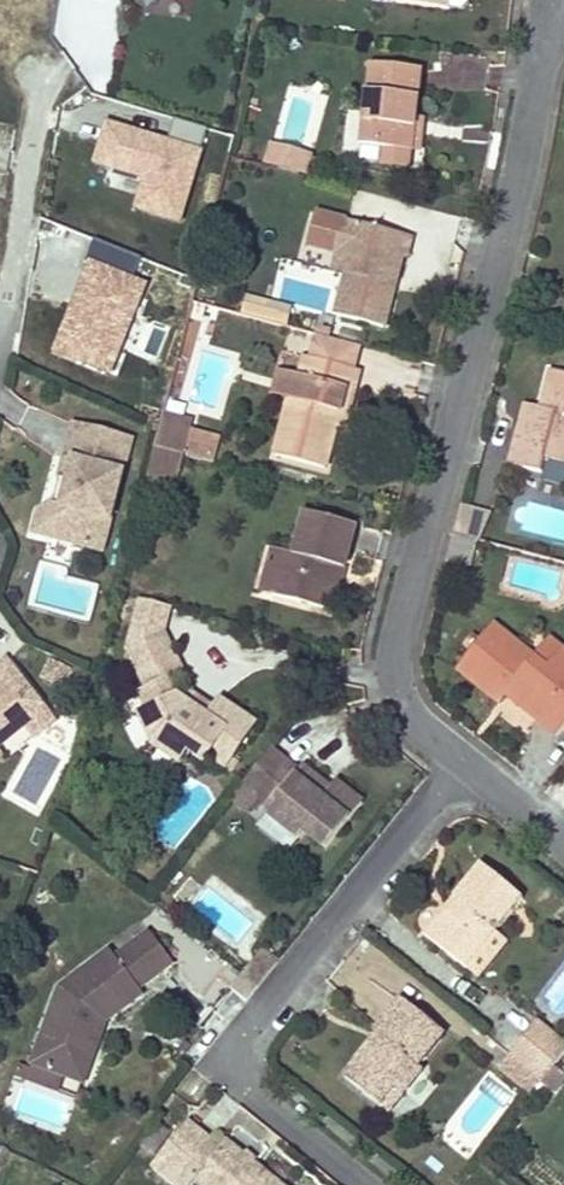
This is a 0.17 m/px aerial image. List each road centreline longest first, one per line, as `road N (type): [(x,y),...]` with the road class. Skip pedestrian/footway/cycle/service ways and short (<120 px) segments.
road 1 (residential): [(468,764),(420,717),(402,689),(398,660),(557,2)]
road 2 (residential): [(366,1184),(249,1089),(237,1061),(243,1034),(468,764)]
road 3 (residential): [(46,77),(0,306)]
road 4 (residential): [(563,844),(468,764)]

